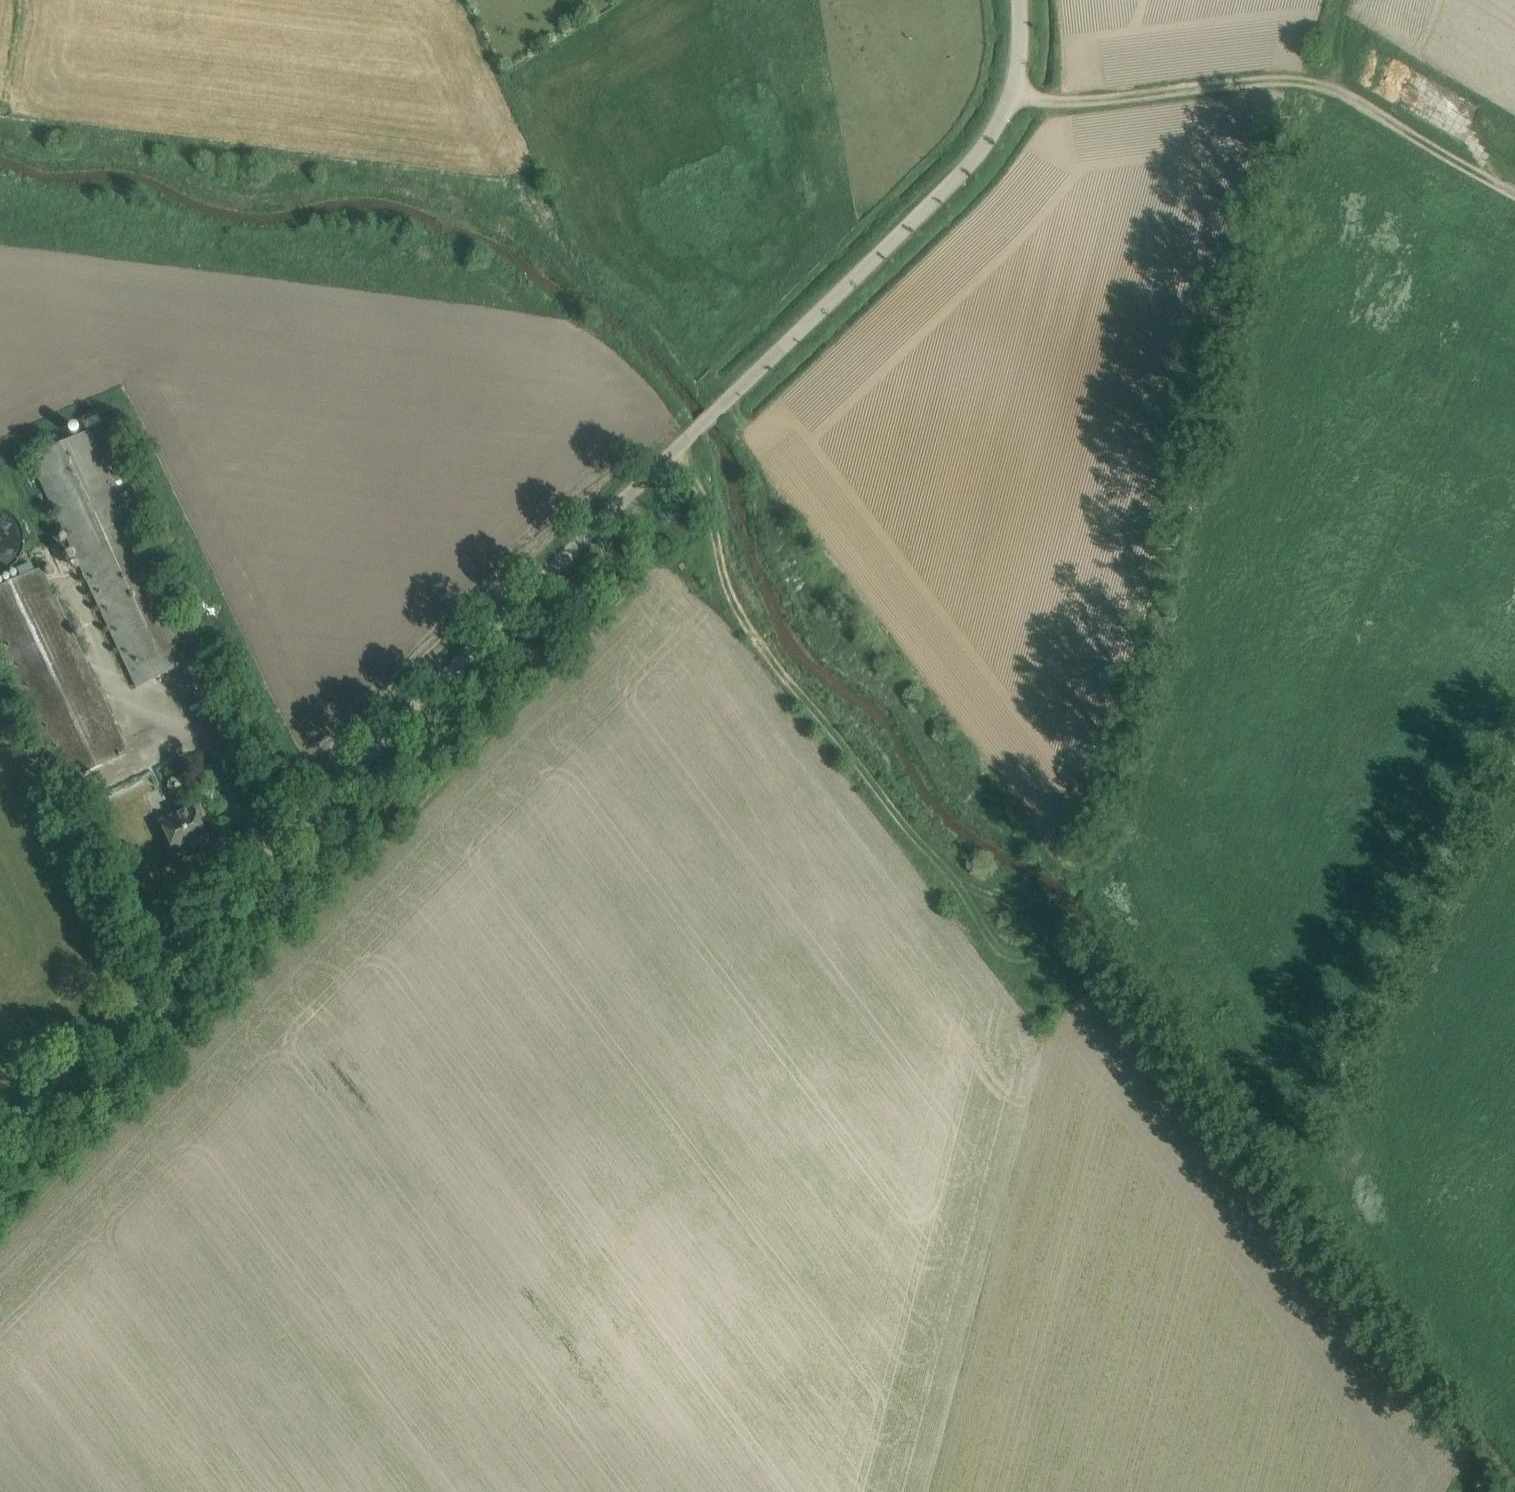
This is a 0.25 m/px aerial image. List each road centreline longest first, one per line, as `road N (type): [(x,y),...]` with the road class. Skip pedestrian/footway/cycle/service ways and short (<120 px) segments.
road 1 (unclassified): [(0,1125),(444,670),(952,184),(1024,96),(1026,0)]
road 2 (track): [(687,442),(709,493),(734,595),(961,880),(986,928),(1018,960),(1033,959),(1053,938),(1038,910),(1010,896)]
road 3 (track): [(1024,96),(1103,101),(1306,82),(1336,88),(1514,195)]

